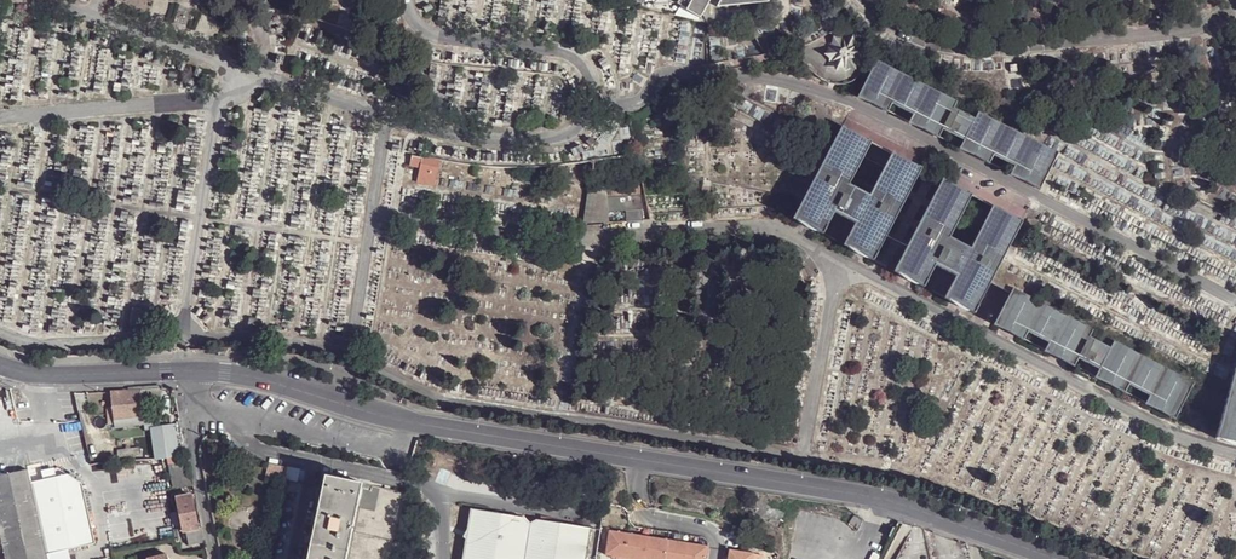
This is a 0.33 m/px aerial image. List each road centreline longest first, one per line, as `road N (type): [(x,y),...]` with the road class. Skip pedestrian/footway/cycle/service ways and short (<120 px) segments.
road 1 (tertiary): [(202,372),(259,379),(412,424),(879,498),(1052,558)]
road 2 (tertiary): [(0,363),(36,375),(202,372)]
road 3 (residential): [(216,558),(192,429),(202,372)]

